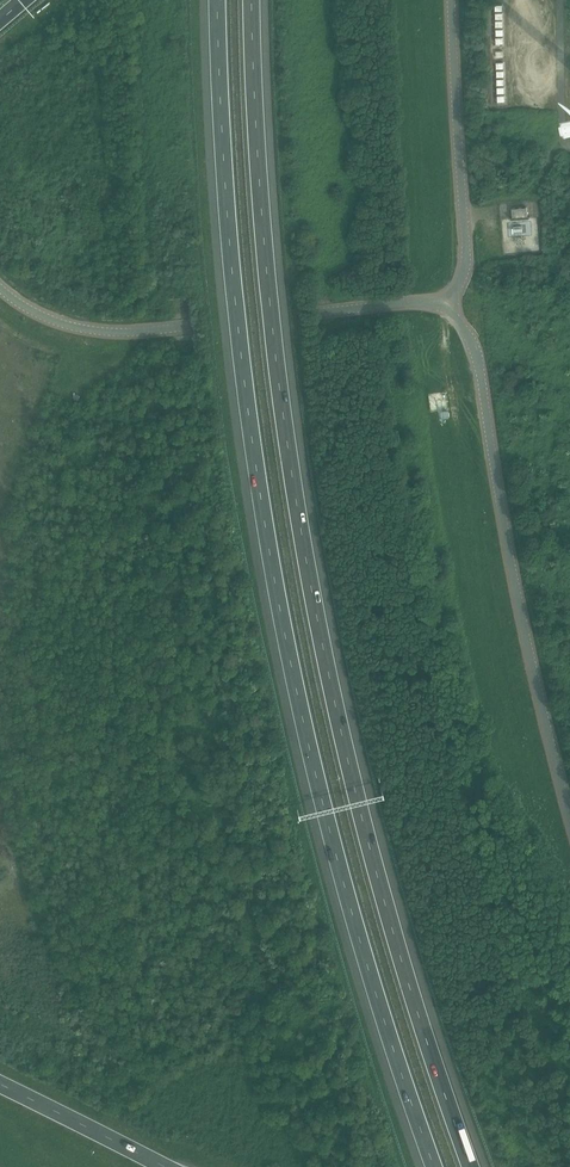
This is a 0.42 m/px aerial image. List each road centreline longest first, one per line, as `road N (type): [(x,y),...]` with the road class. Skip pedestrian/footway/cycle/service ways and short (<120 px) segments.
road 1 (motorway): [(472,1166),(415,1011),(320,633),(269,294),(251,0)]
road 2 (motorway): [(217,0),(234,299),(285,641),(378,1014),(435,1166)]
road 3 (unclassified): [(569,821),(529,658),(478,359),(445,307)]
road 4 (tertiary): [(0,288),(54,322),(125,333),(408,304),(445,307)]
road 5 (tertiary): [(445,307),(466,255),(452,0)]
road 6 (motorway): [(164,1166),(0,1084)]

